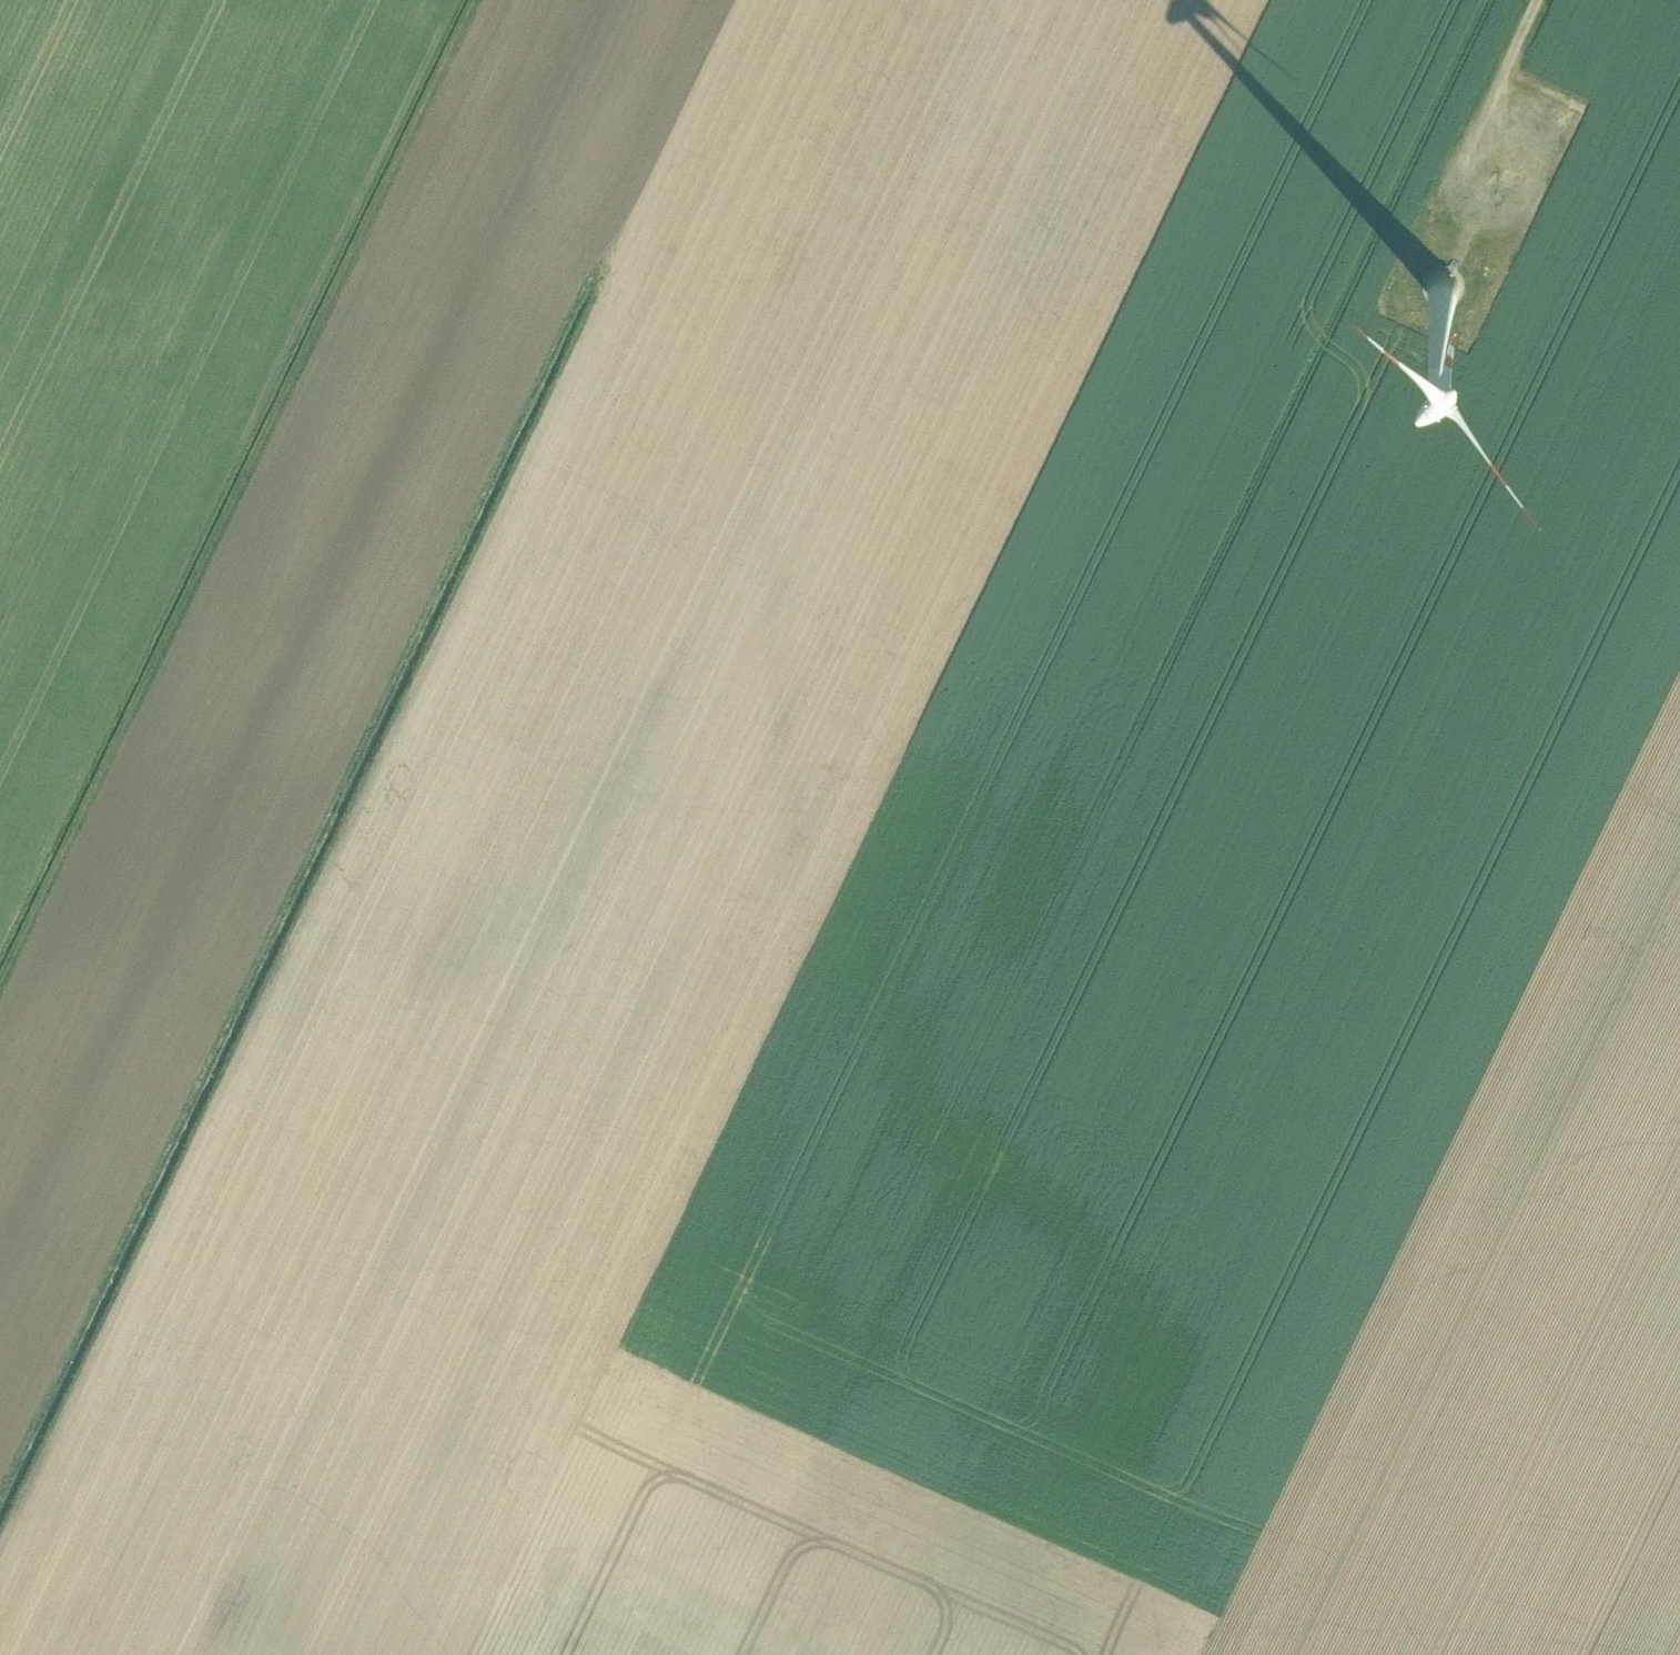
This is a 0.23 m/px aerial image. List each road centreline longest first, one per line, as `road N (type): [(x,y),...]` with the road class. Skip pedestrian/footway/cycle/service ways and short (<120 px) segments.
road 1 (track): [(1465,161),(1538,0)]

